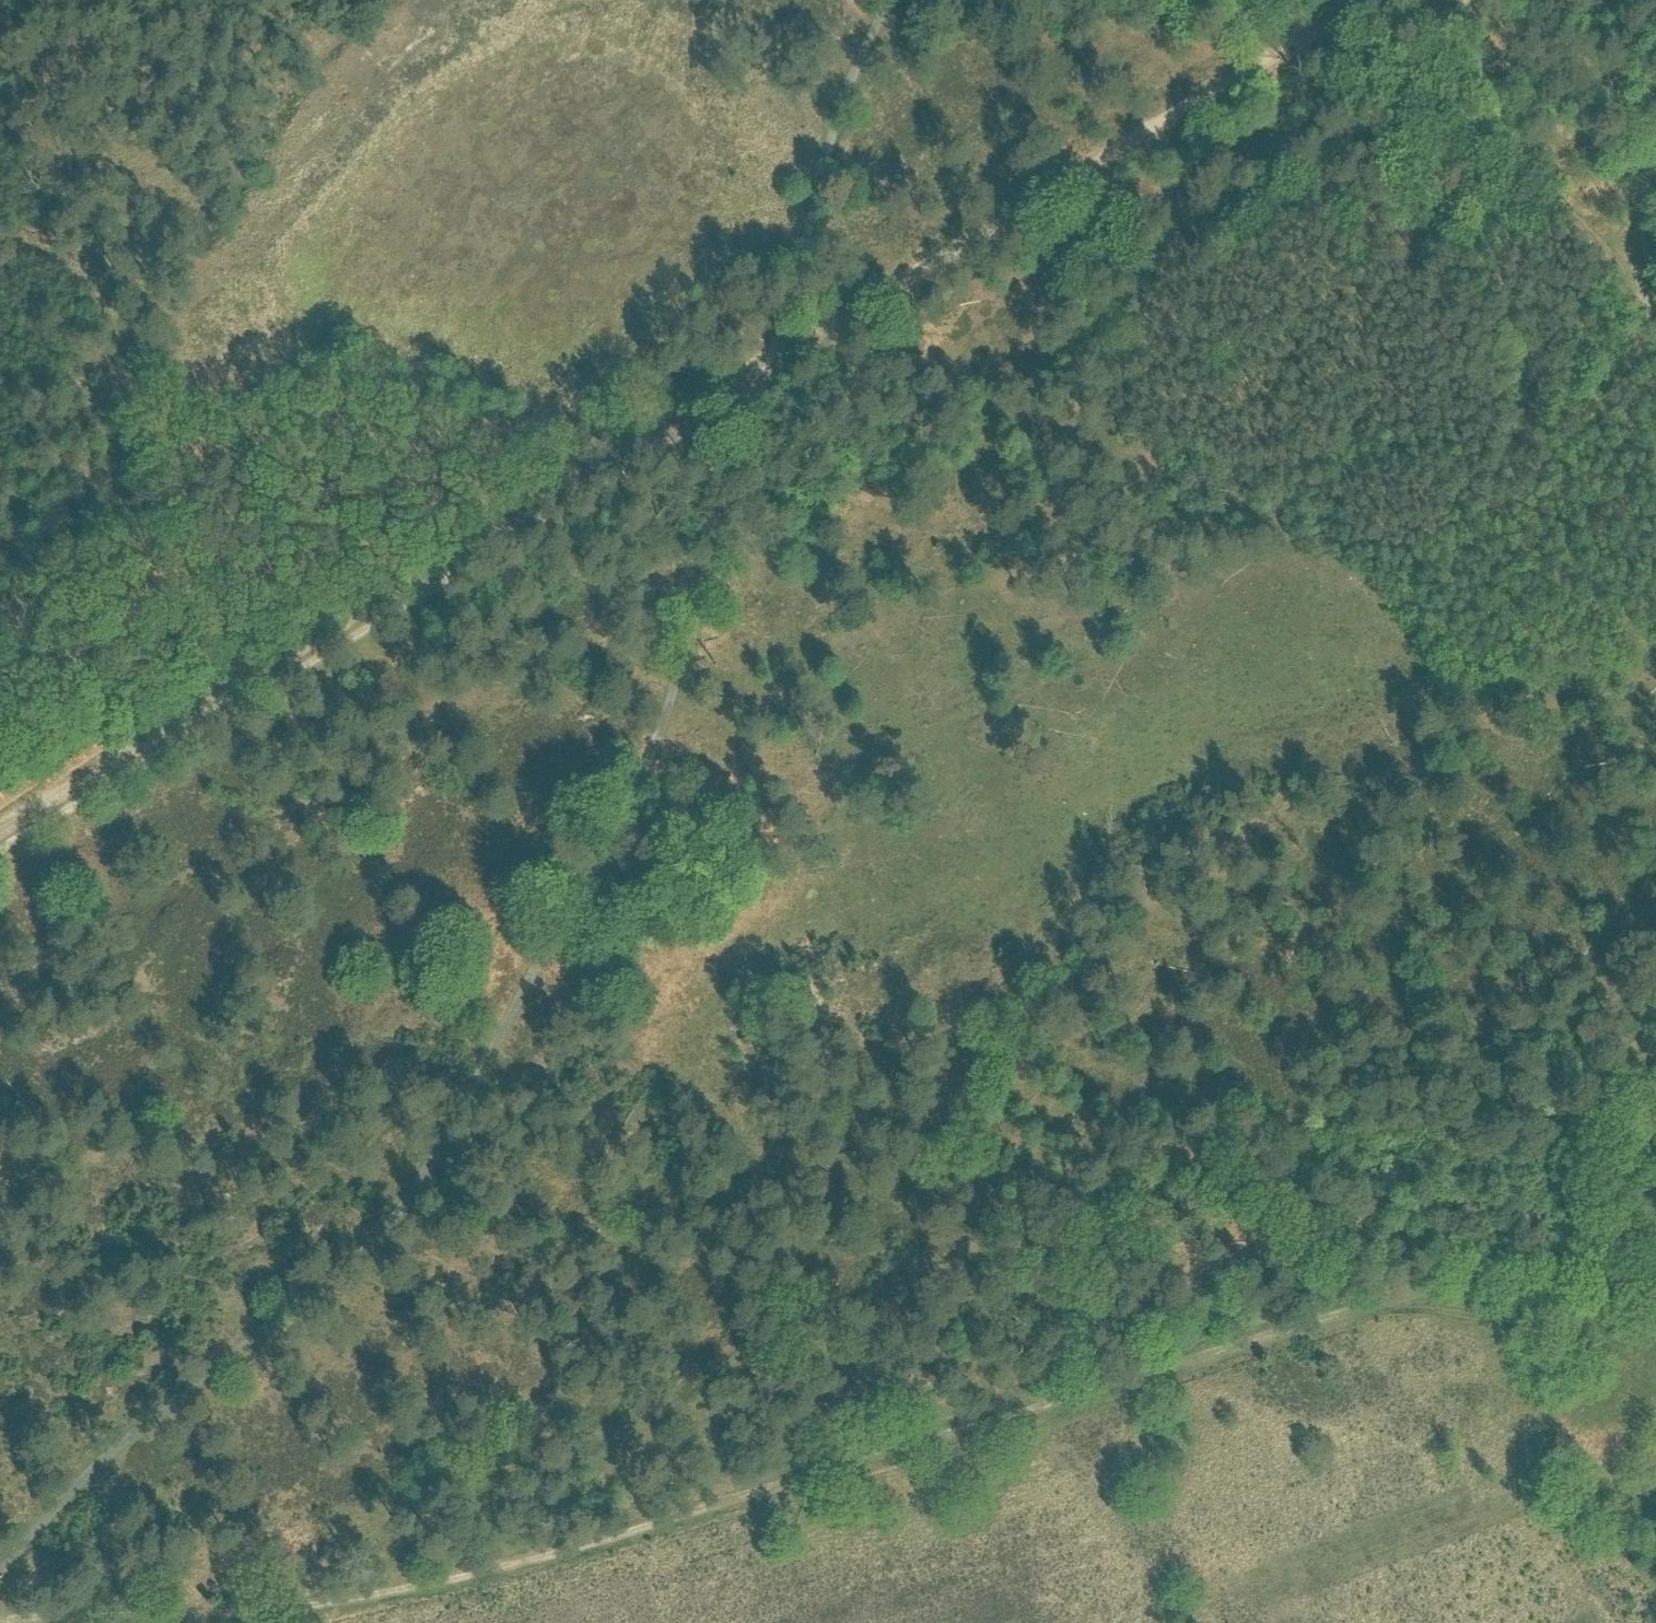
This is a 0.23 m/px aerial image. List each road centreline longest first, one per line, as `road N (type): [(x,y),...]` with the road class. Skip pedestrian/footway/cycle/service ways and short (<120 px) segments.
road 1 (track): [(0,1617),(261,1607),(509,1566),(1655,1223)]
road 2 (track): [(0,831),(1371,0)]
road 3 (track): [(1464,0),(1522,162),(1575,233),(1655,313)]
road 4 (track): [(1380,1306),(1596,1339),(1655,1392)]

